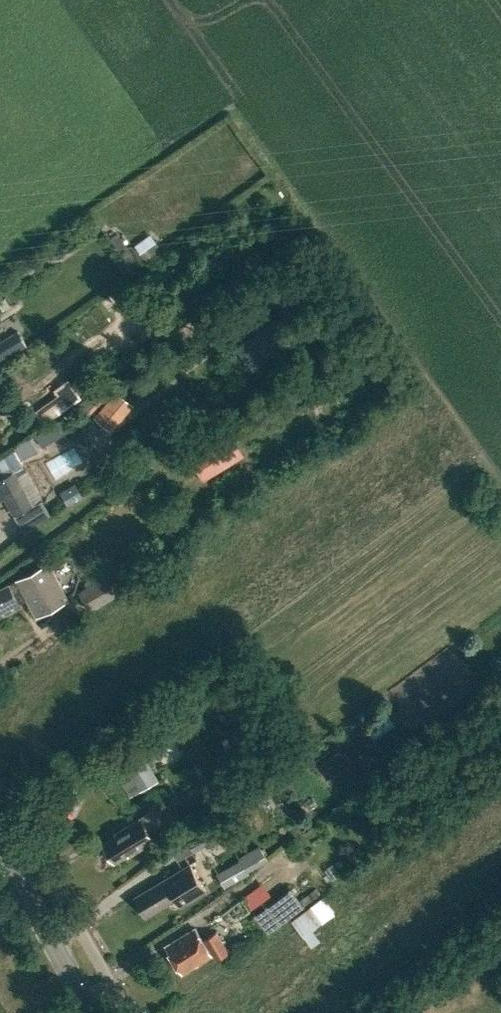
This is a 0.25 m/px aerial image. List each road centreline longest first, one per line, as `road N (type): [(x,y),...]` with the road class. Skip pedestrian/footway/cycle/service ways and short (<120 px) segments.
road 1 (tertiary): [(93,1012),(0,842)]

